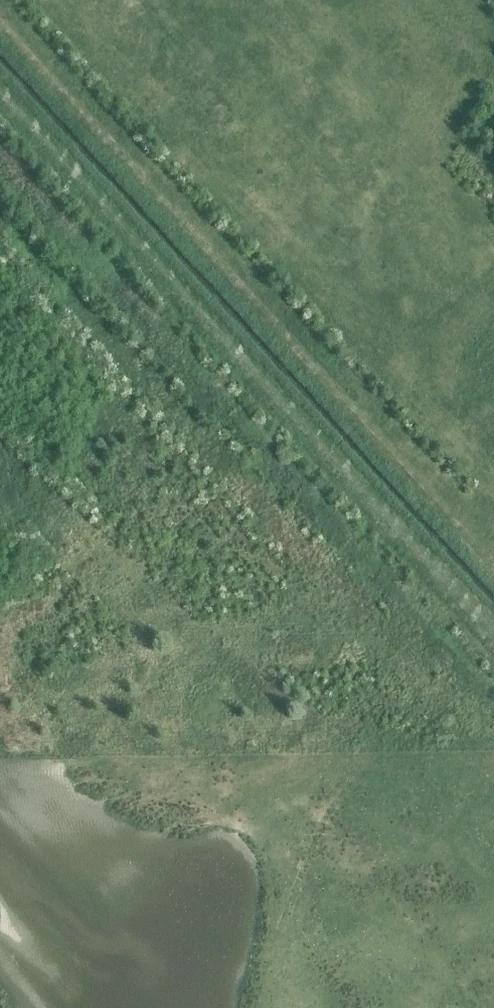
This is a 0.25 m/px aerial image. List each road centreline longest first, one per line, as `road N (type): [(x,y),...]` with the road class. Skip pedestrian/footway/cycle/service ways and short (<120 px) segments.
road 1 (track): [(493,640),(0,91)]

